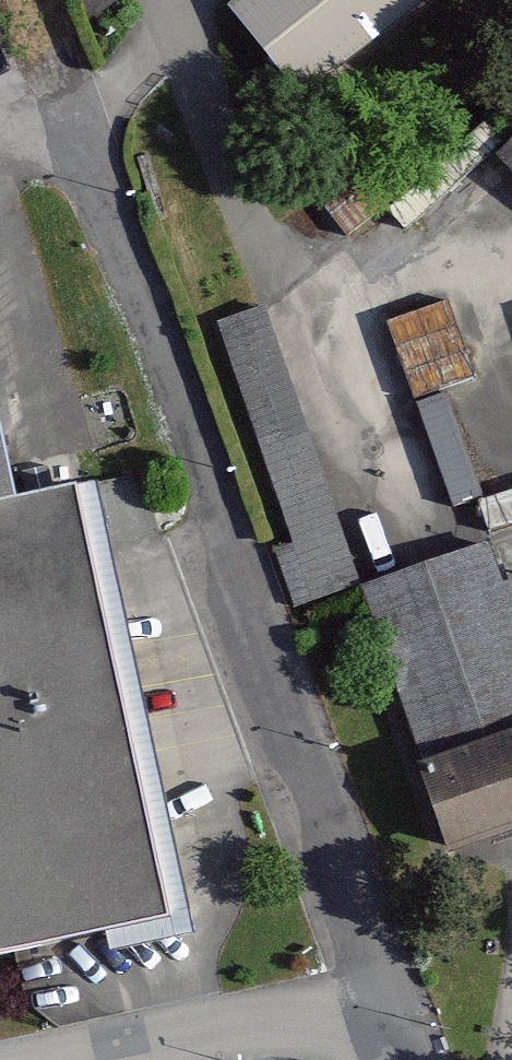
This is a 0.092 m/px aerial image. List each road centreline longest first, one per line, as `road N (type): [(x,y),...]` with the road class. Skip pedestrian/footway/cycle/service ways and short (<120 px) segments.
road 1 (unclassified): [(394,989),(79,132)]
road 2 (unclassified): [(394,989),(111,1059)]

